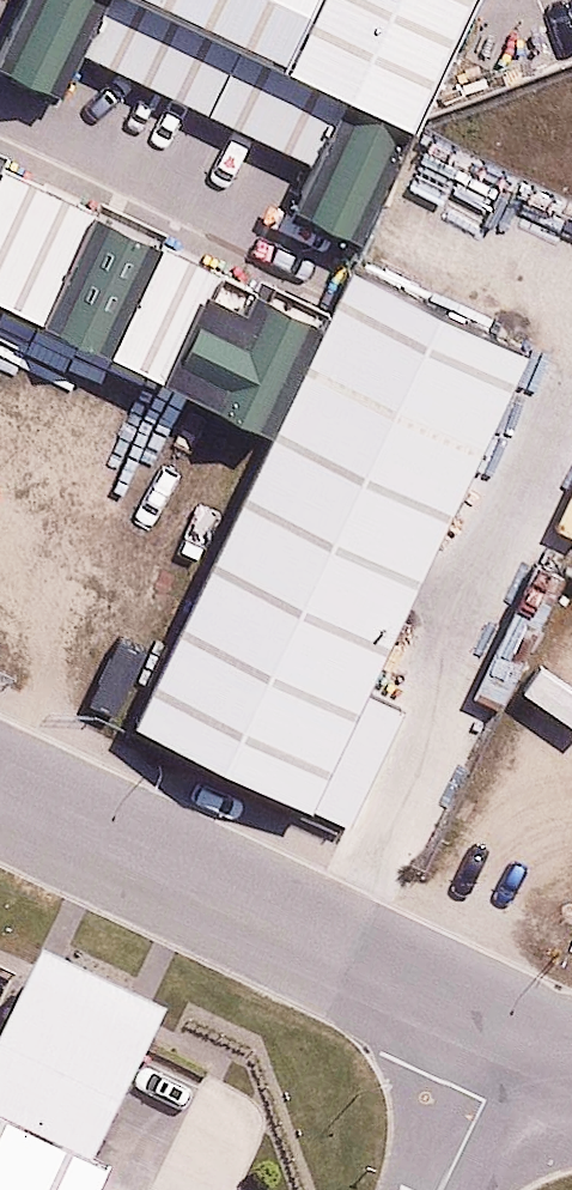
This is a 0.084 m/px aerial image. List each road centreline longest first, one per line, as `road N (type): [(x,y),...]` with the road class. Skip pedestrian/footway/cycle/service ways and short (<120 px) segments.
road 1 (residential): [(0,784),(514,1038)]
road 2 (residential): [(441,1189),(514,1038)]

